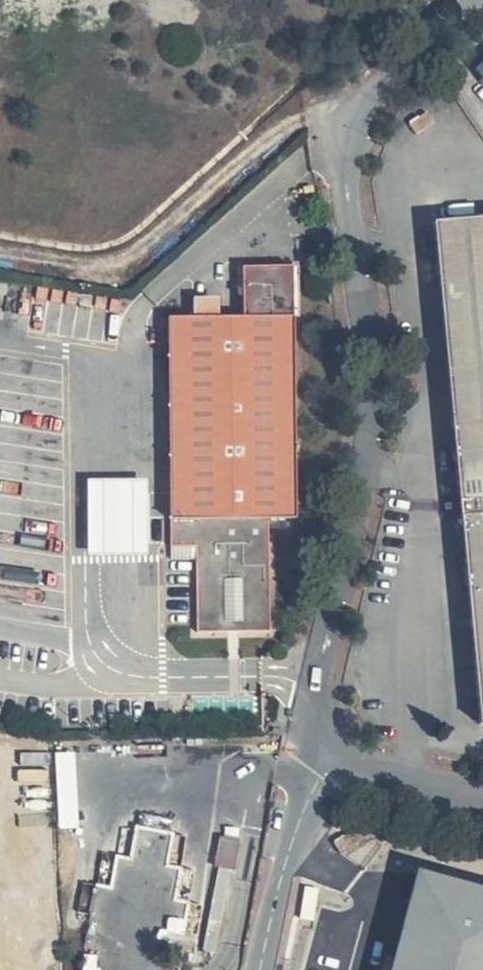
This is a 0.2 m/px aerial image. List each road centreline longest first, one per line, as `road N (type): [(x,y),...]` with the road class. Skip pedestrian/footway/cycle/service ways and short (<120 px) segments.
road 1 (unclassified): [(467,0),(374,83),(345,121),(377,476),(340,594),(270,969)]

